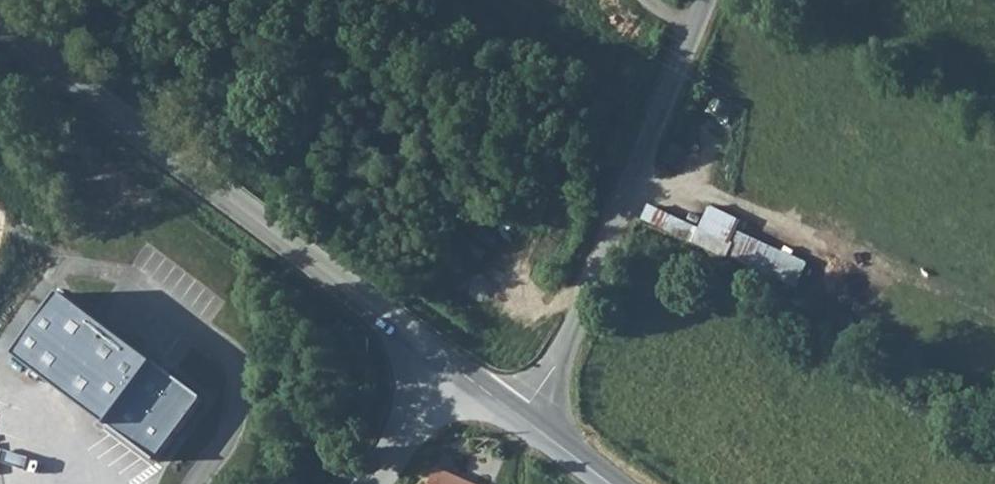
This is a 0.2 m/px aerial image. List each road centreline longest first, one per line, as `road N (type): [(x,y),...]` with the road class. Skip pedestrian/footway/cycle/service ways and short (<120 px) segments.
road 1 (tertiary): [(0,25),(524,418)]
road 2 (residential): [(524,418),(543,393),(703,0)]

